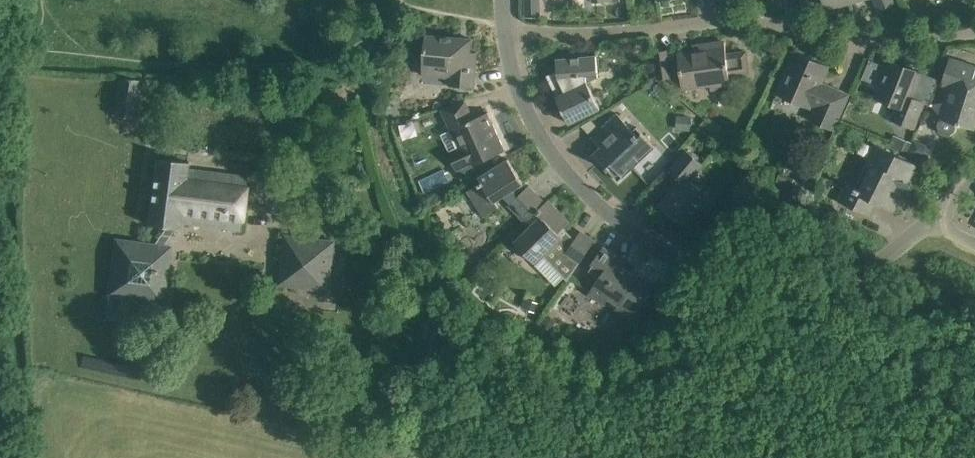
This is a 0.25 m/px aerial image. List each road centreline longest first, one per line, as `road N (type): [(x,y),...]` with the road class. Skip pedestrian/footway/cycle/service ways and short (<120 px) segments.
road 1 (residential): [(511,32),(522,93),(550,150),(639,233),(721,282),(790,277),(896,245),(935,221)]
road 2 (residential): [(511,32),(630,32),(735,19),(872,33),(974,32)]

